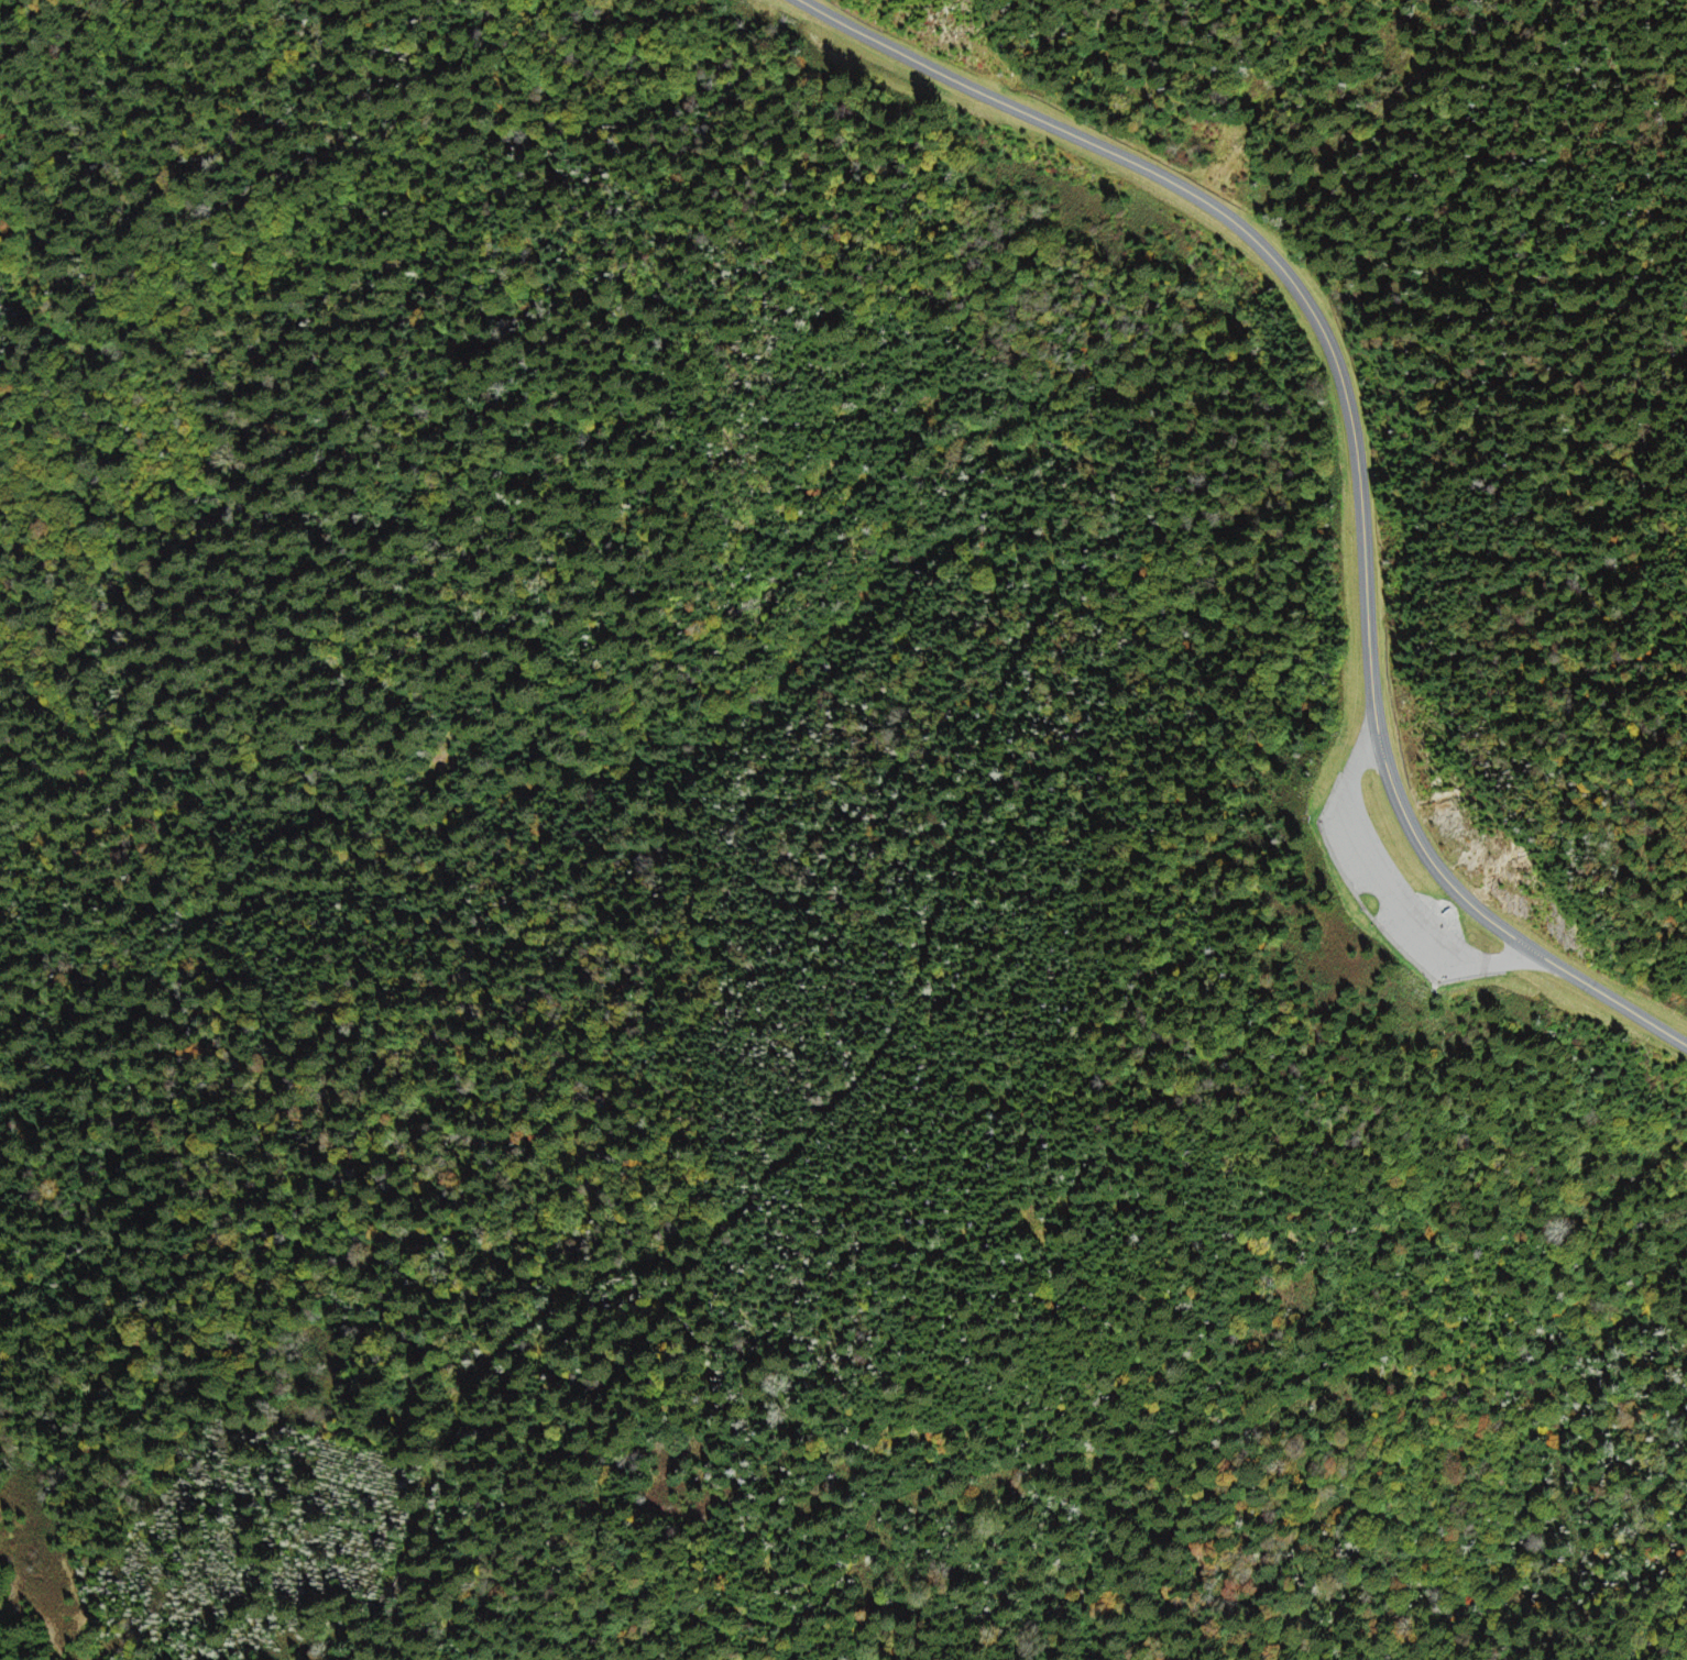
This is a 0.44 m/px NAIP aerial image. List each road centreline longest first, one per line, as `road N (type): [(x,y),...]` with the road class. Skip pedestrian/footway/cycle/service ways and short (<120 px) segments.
road 1 (secondary): [(1686,1045),(1487,919),(1443,875),(1400,804),(1371,670),(1366,537),(1344,386),(1317,321),(1277,262),(1199,197),(799,0)]

